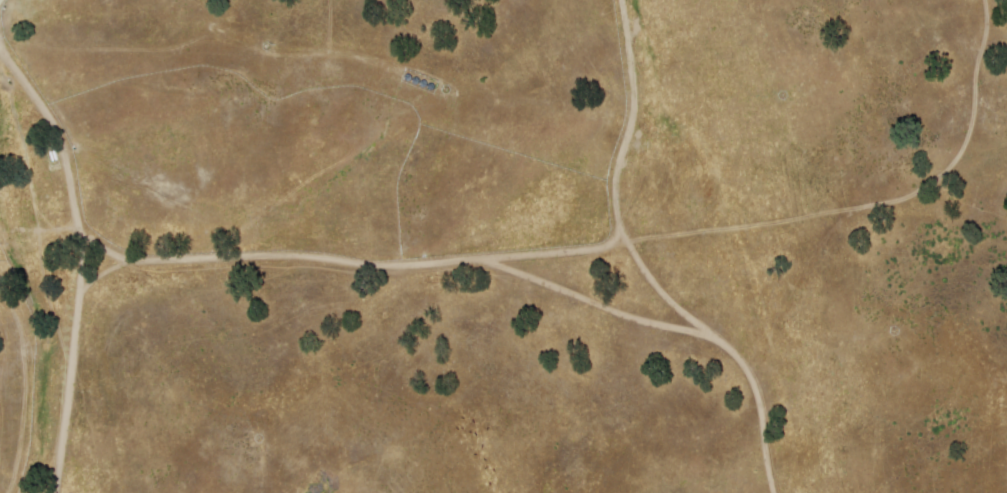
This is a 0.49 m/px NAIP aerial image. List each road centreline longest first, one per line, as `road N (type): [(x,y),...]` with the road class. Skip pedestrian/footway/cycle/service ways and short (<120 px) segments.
road 1 (residential): [(80,297),(96,276),(124,266),(247,258),(430,265),(596,249),(619,235),(617,172),(635,99),(620,0)]
road 2 (track): [(51,492),(80,297),(58,156),(0,60)]
road 3 (track): [(619,235),(667,304),(749,372),(772,492)]

